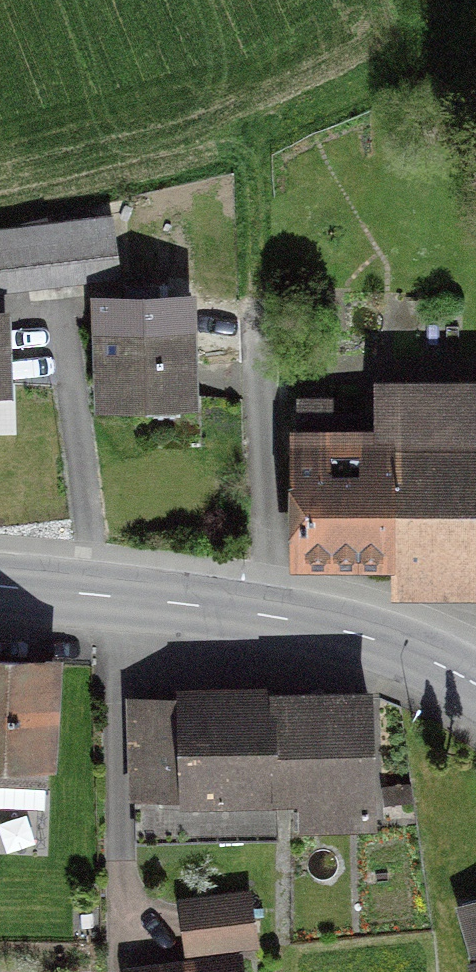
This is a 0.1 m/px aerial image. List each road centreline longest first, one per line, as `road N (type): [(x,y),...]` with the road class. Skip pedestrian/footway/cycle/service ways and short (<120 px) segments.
road 1 (secondary): [(0,586),(142,597),(320,626),(405,651),(475,689)]

